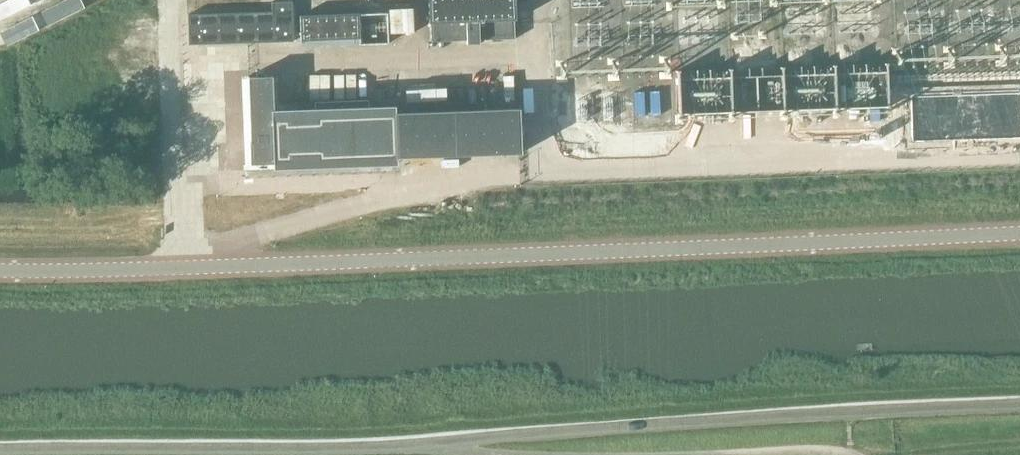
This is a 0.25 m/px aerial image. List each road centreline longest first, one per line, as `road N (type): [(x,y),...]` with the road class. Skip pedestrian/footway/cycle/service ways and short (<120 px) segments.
road 1 (unclassified): [(0,448),(426,444),(1019,404)]
road 2 (secondary): [(0,271),(1019,231)]

